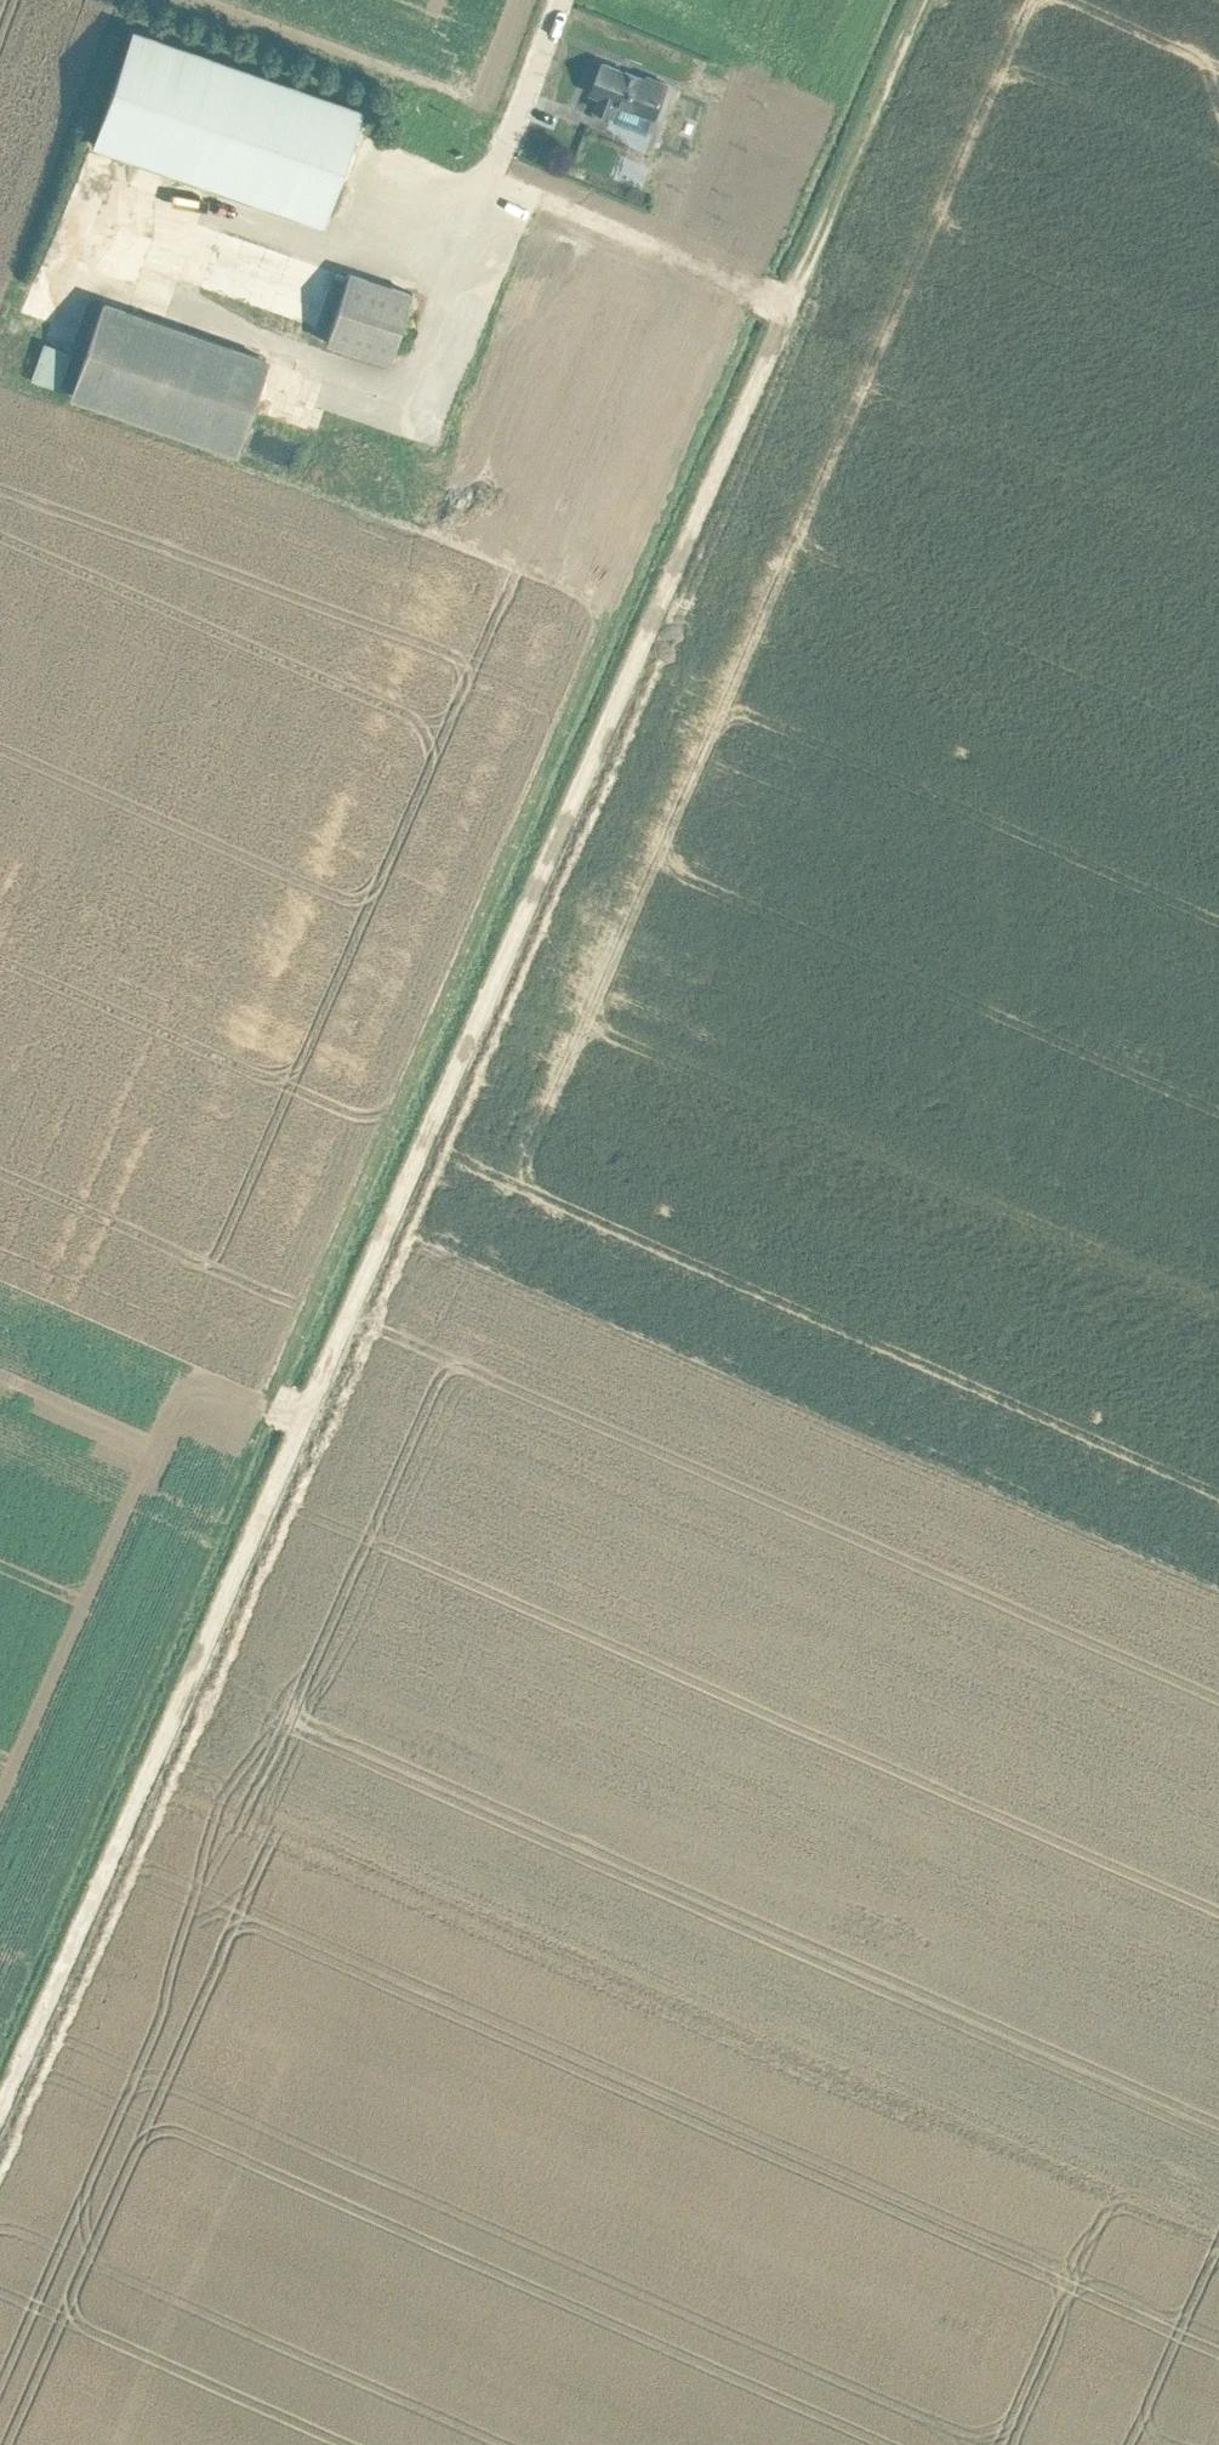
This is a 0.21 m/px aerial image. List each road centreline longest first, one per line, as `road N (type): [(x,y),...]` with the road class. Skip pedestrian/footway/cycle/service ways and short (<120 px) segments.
road 1 (track): [(0,2113),(922,0)]

